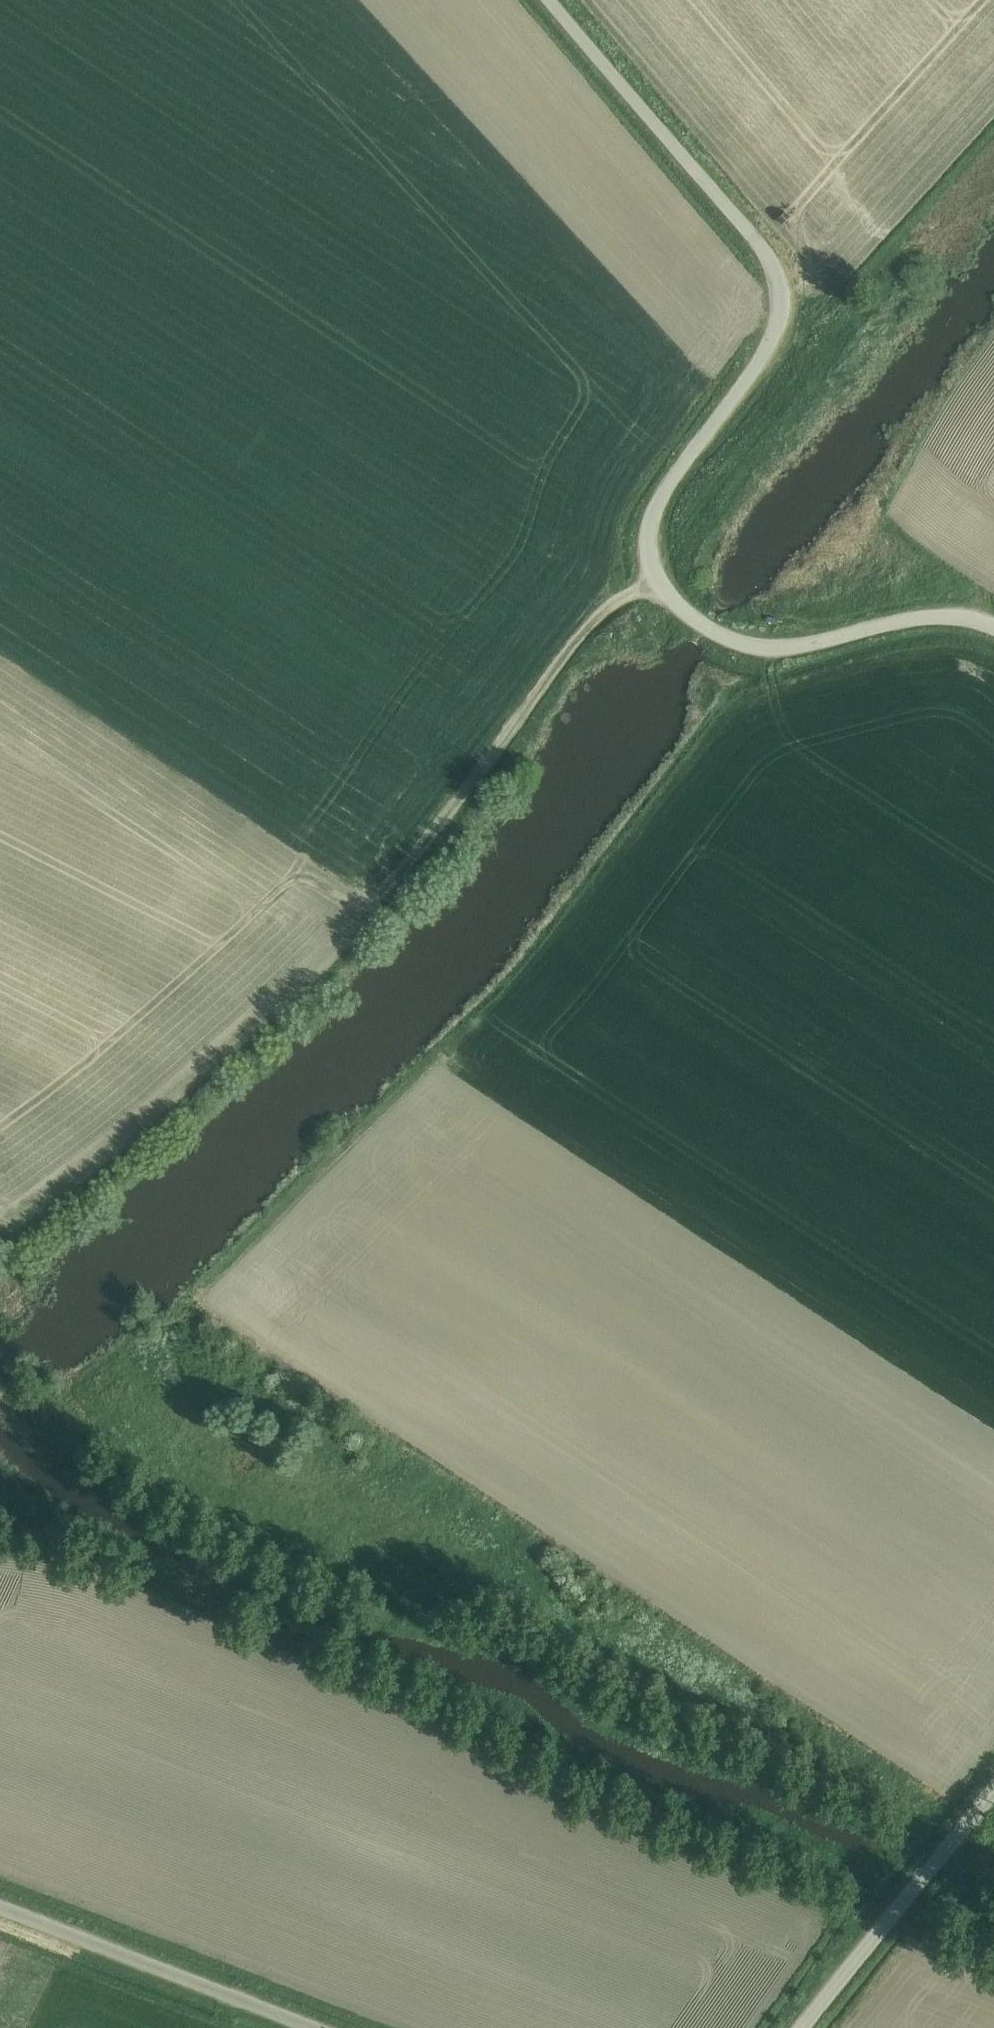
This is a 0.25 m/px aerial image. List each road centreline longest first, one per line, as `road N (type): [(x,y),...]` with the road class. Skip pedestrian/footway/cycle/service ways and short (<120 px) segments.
road 1 (unclassified): [(549,0),(756,241),(779,287),(779,312),(757,363),(659,498),(646,552),(653,576),(699,622),(748,643),(804,644),(948,615),(993,626)]
road 2 (unclassified): [(313,2027),(0,1907)]
road 3 (unclassified): [(993,1788),(800,2027)]

